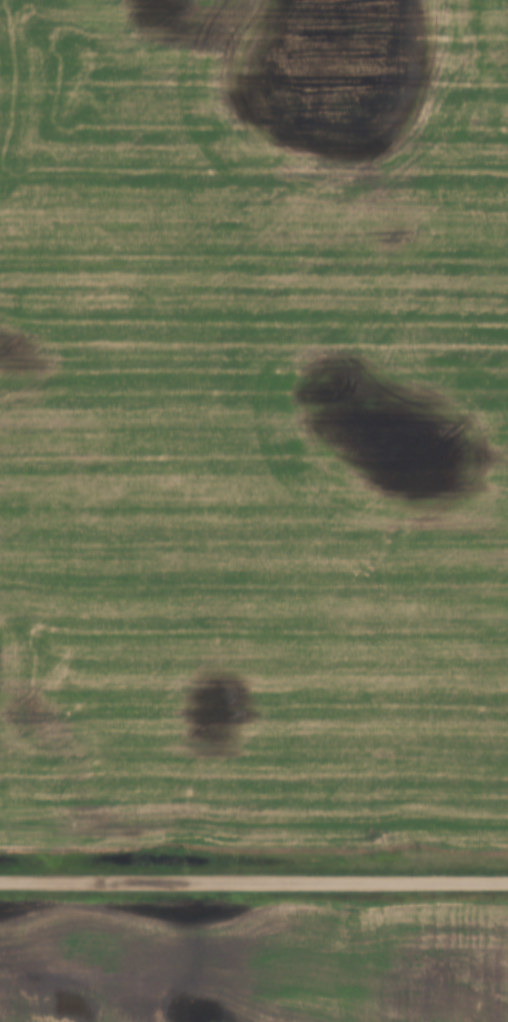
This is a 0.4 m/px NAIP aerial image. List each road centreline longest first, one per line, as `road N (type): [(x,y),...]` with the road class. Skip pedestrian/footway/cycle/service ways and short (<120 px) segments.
road 1 (residential): [(0,882),(507,883)]

